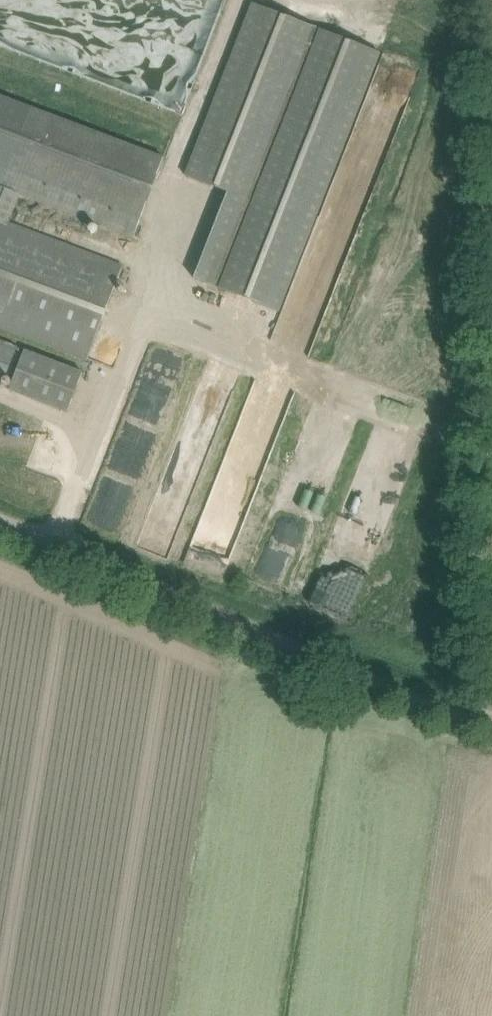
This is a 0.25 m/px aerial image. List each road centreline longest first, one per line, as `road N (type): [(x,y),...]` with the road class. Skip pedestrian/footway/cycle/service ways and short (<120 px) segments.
road 1 (unclassified): [(491,721),(431,707),(0,521)]

